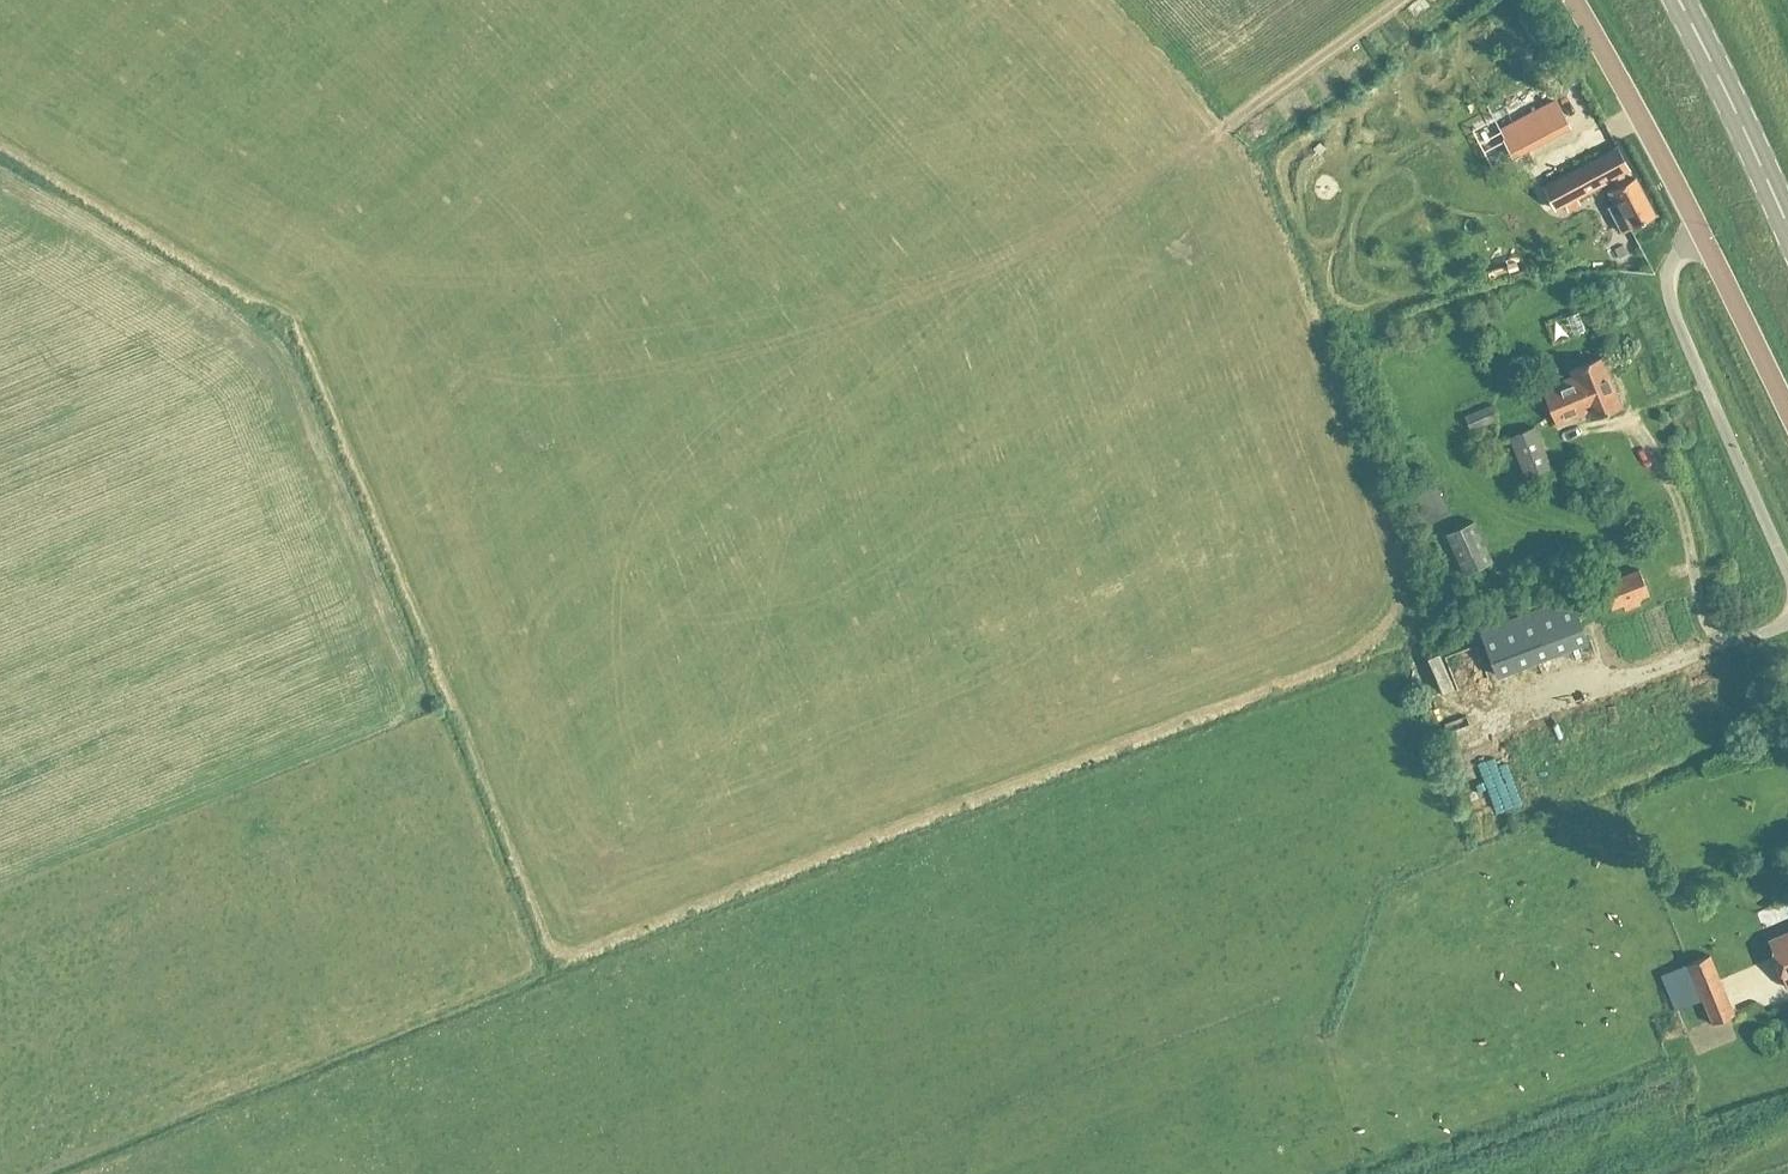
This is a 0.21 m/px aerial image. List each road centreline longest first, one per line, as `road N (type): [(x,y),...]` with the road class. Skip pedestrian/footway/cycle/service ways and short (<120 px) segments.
road 1 (unclassified): [(1787,408),(1577,0)]
road 2 (secondary): [(1787,219),(1682,0)]

